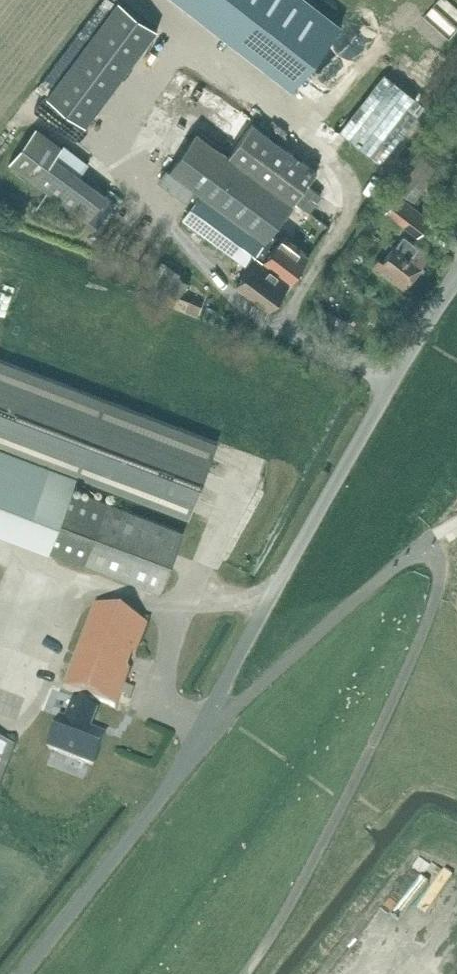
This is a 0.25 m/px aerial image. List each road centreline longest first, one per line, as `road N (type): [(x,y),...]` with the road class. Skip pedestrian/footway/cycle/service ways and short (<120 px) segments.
road 1 (unclassified): [(202,730),(456,280)]
road 2 (unclassified): [(442,571),(422,543),(202,730)]
road 3 (unclassified): [(26,973),(148,821),(202,730)]

